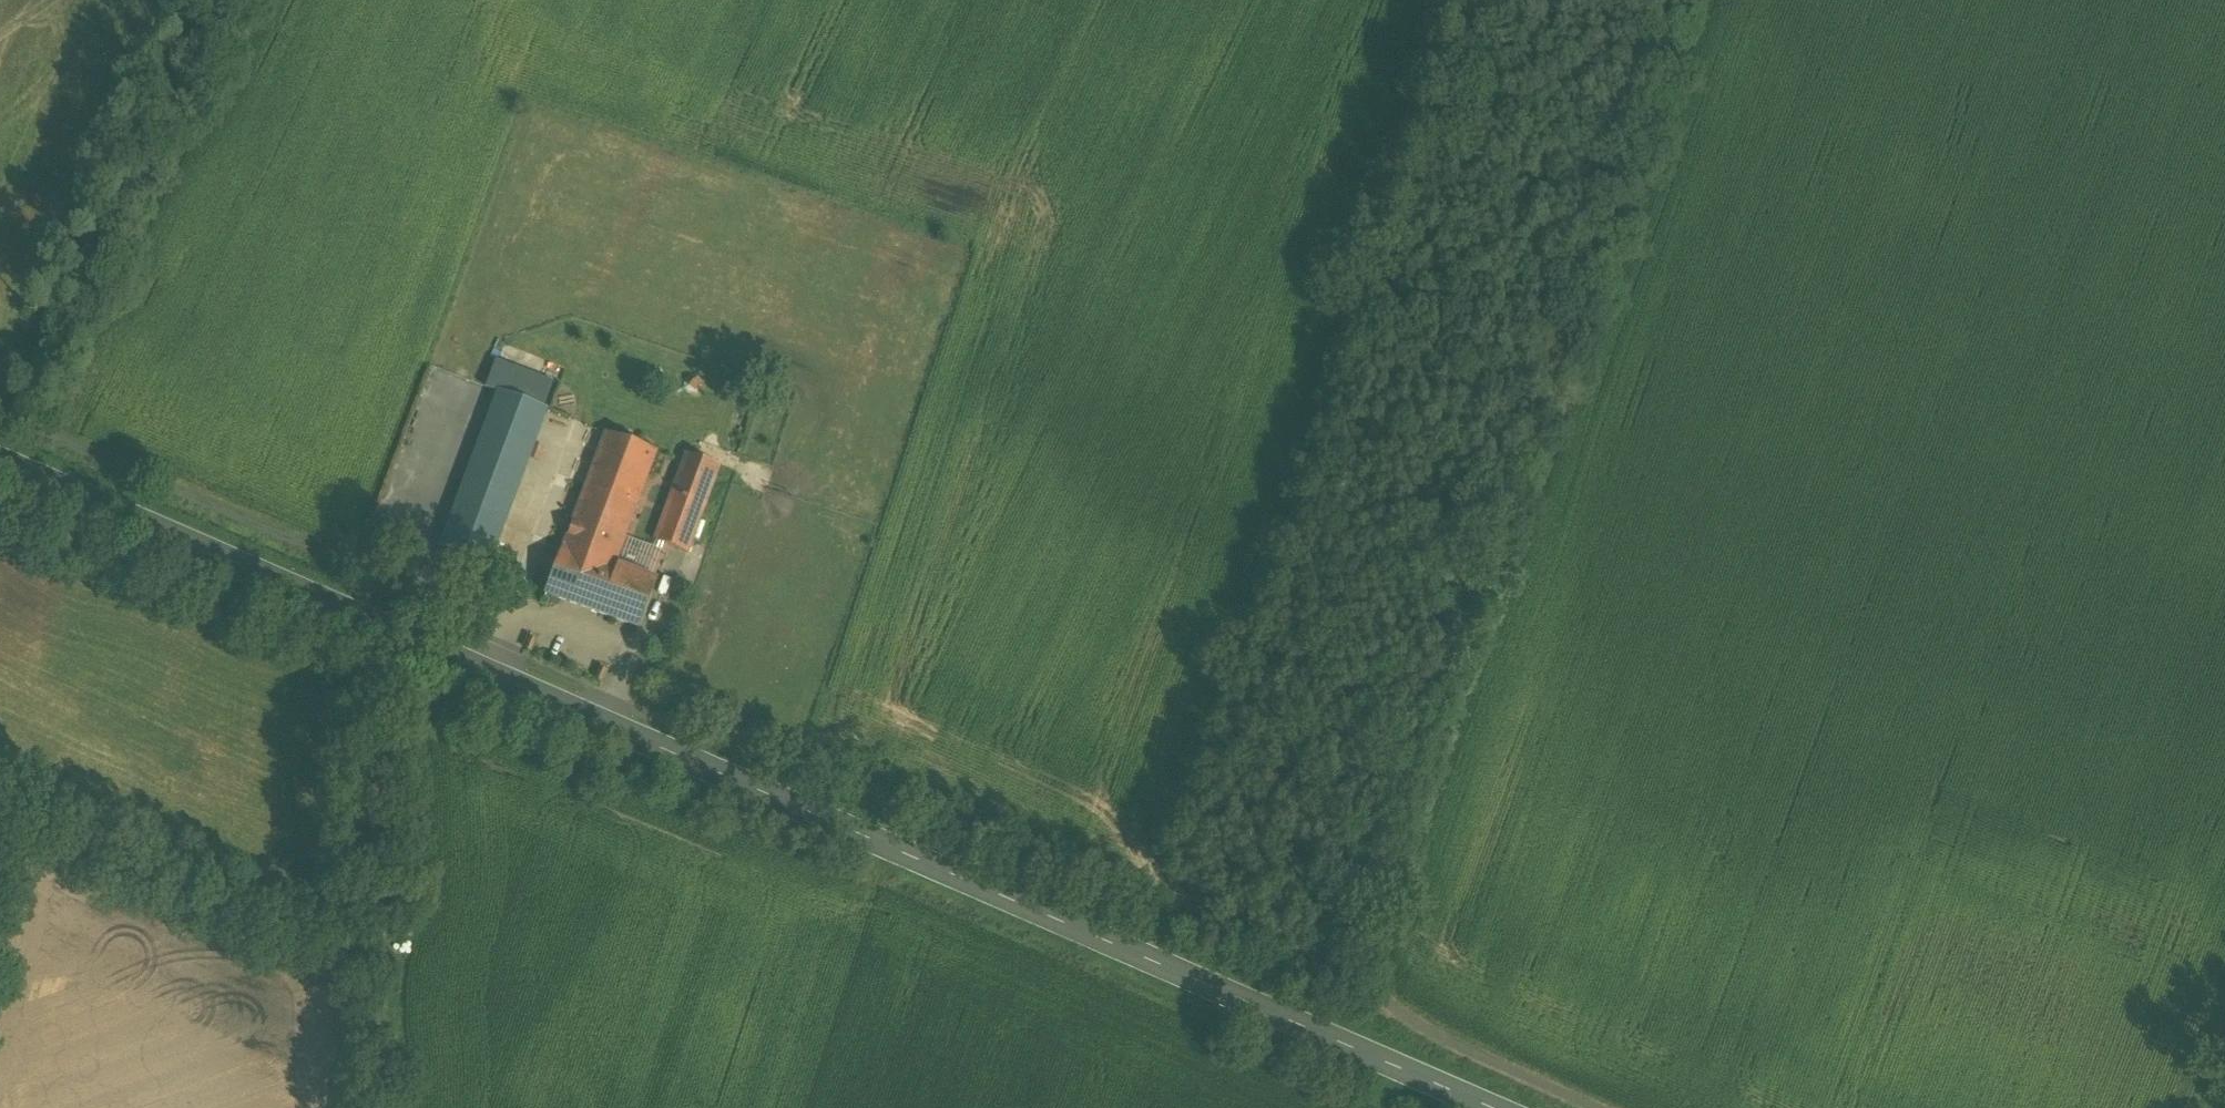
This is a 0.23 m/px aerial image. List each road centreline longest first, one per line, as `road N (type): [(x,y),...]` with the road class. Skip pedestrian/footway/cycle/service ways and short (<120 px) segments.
road 1 (secondary): [(0,463),(1491,1107)]

